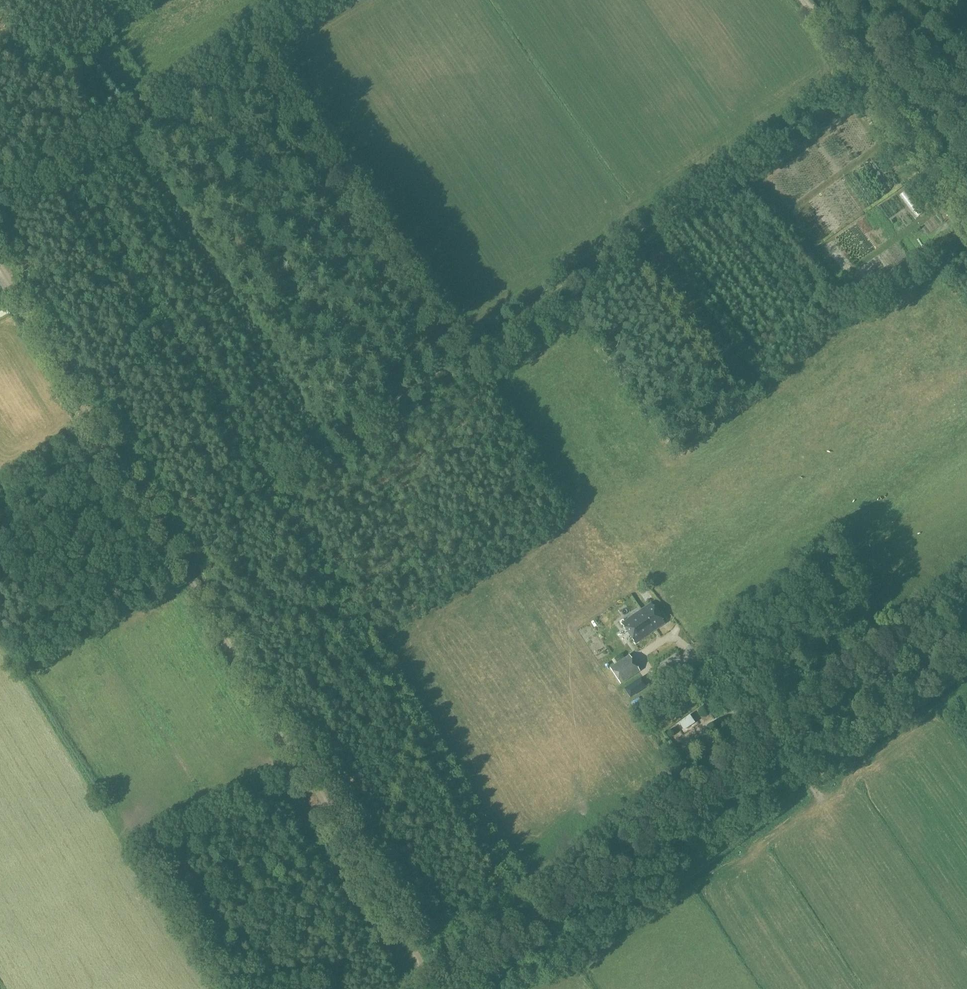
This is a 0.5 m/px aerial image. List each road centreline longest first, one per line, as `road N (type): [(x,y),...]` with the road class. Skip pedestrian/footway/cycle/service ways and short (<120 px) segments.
road 1 (unclassified): [(0,269),(438,986),(966,591)]
road 2 (track): [(63,162),(541,913)]
road 3 (track): [(454,356),(862,73)]
road 4 (track): [(243,48),(454,356)]
road 5 (track): [(243,48),(0,200)]
road 6 (unclassified): [(804,0),(966,204)]
road 7 (track): [(269,484),(454,356)]

